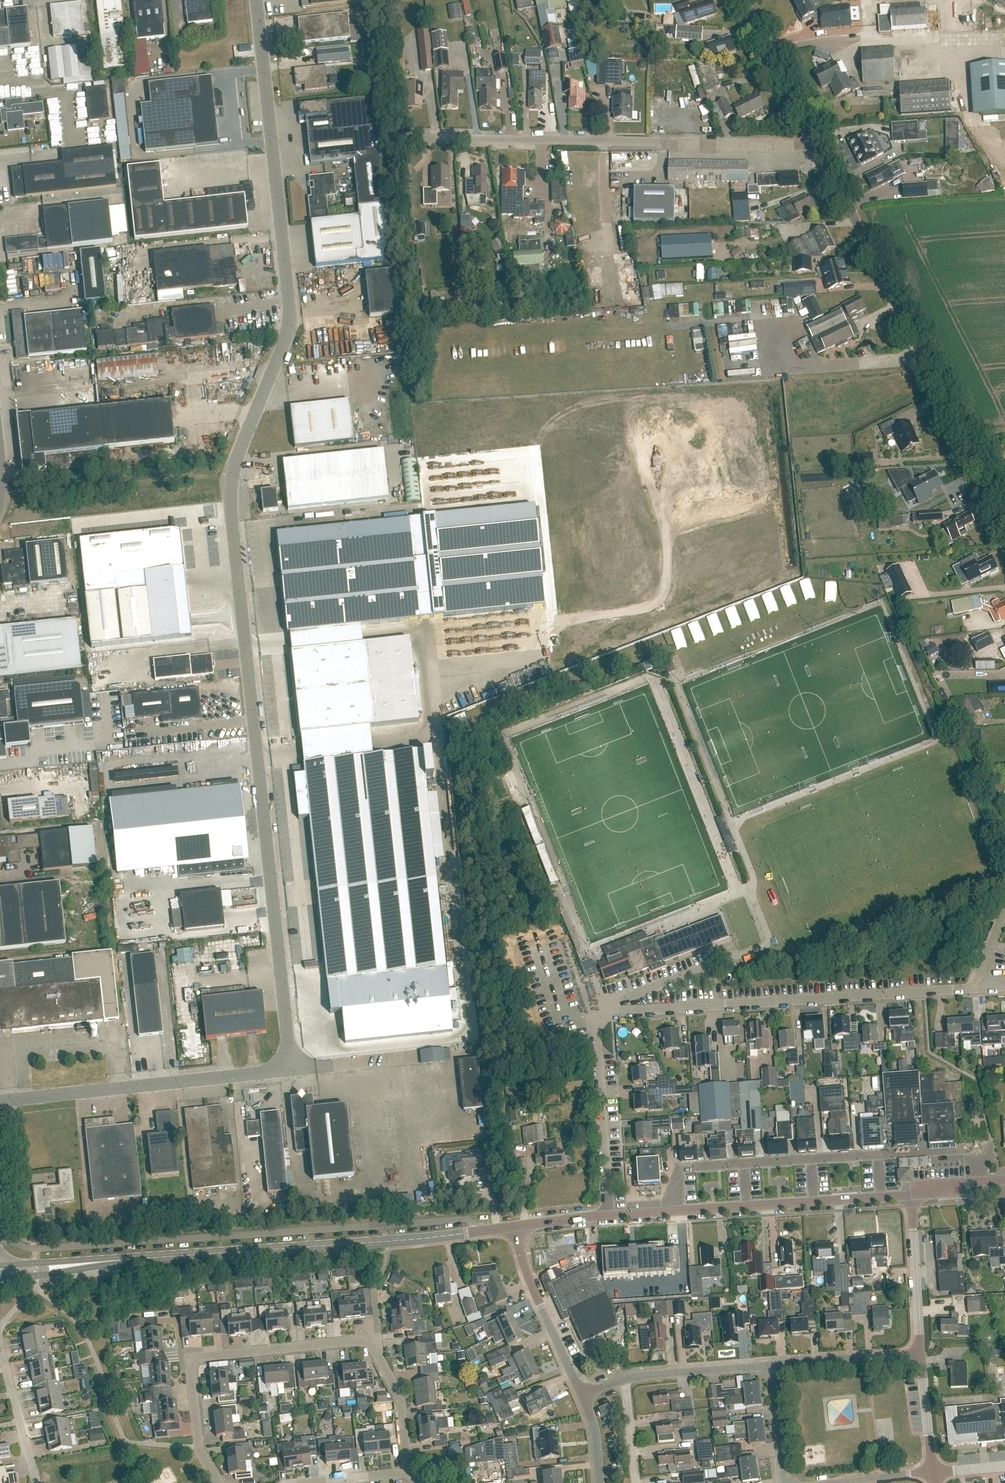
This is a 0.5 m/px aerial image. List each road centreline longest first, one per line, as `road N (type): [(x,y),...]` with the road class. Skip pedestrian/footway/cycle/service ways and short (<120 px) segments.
road 1 (unclassified): [(0,1102),(291,1069),(231,505),(235,461),(289,318),(255,0)]
road 2 (unclassified): [(609,1215),(597,1032),(604,1018),(974,989),(1004,911)]
road 3 (tertiary): [(73,1265),(516,1226)]
road 4 (residential): [(406,1472),(400,1402),(374,1345),(364,1340),(196,1360),(197,1447),(219,1482)]
road 5 (tertiary): [(1004,519),(817,143)]
road 6 (unclassified): [(817,143),(416,136)]
road 7 (residential): [(675,1210),(680,1168),(959,1151),(984,1162),(985,1181)]
road 8 (tertiary): [(675,1210),(912,1194)]
road 9 (residential): [(582,1397),(642,1376),(774,1365)]
road 10 (residential): [(582,1397),(522,1259),(516,1226)]
road 11 (residential): [(922,1354),(912,1194)]
road 12 (tertiary): [(817,143),(745,0)]
road 13 (residential): [(774,1365),(922,1354)]
road 14 (residential): [(36,1482),(0,1351)]

